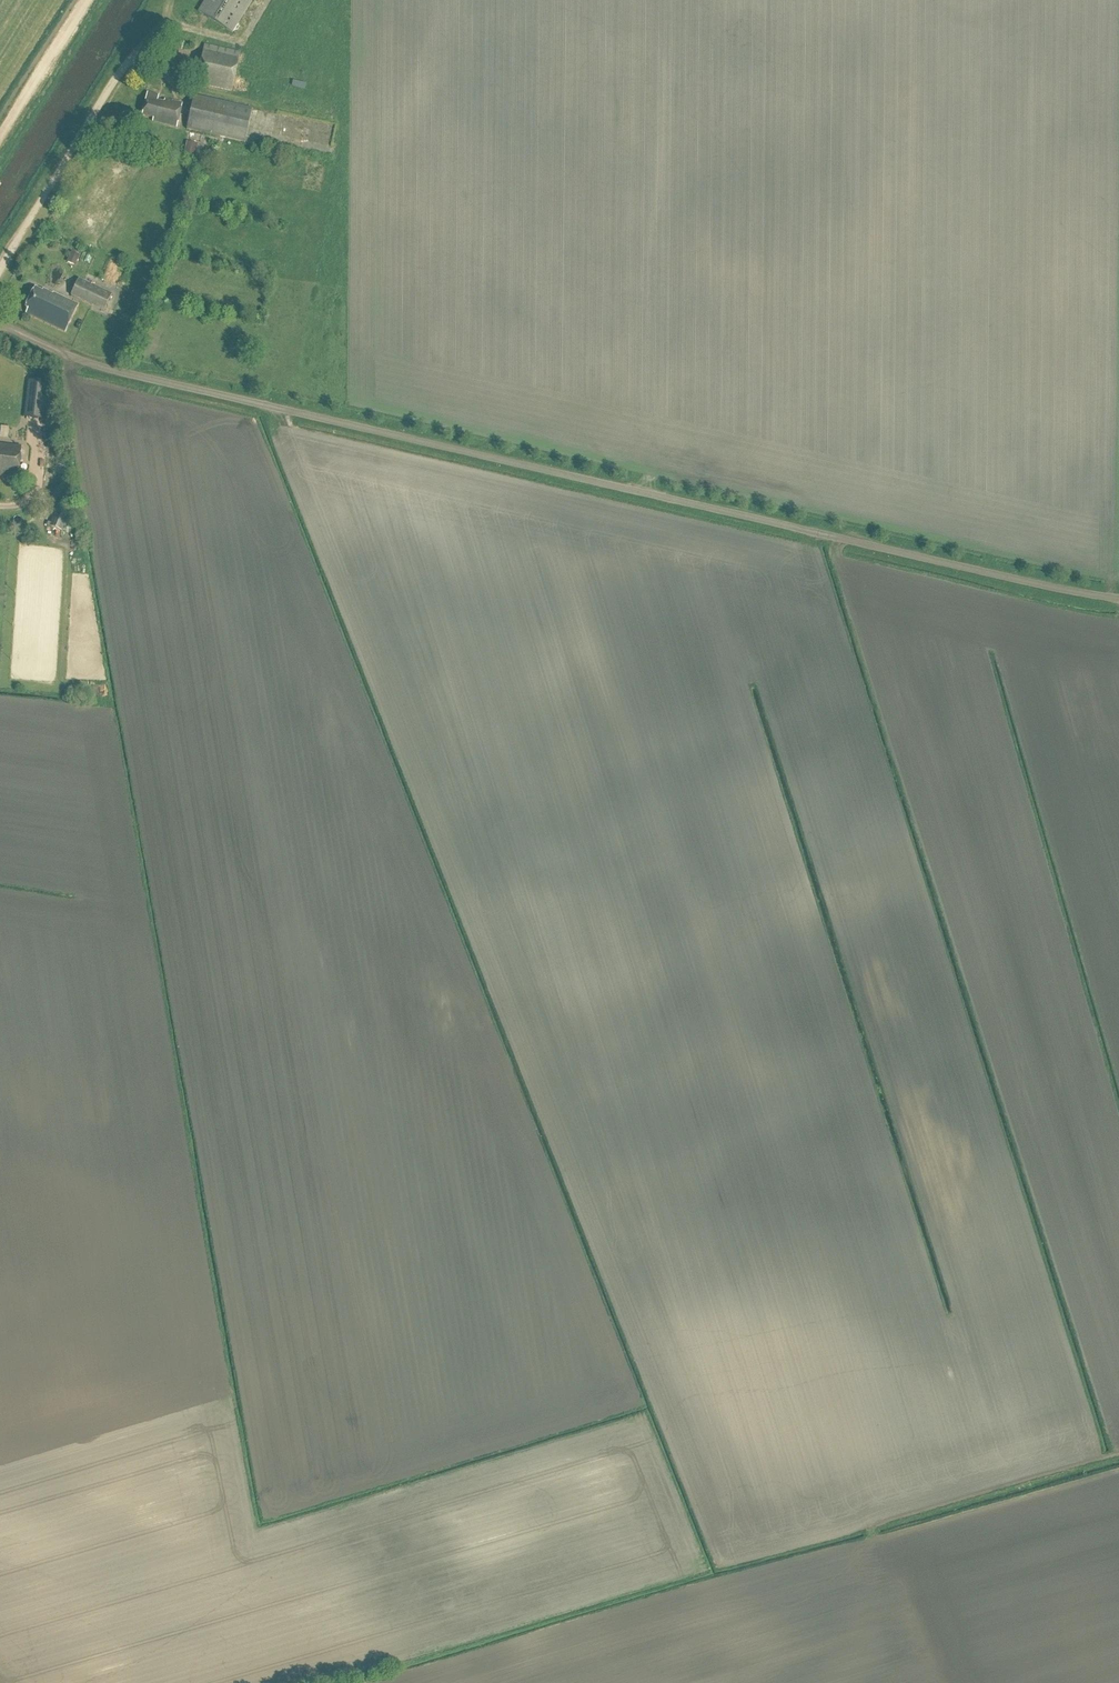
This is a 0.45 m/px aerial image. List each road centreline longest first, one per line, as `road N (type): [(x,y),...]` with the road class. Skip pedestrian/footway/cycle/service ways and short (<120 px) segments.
road 1 (unclassified): [(1118,598),(168,382),(0,325)]
road 2 (track): [(0,277),(170,0)]
road 3 (track): [(88,0),(0,139)]

